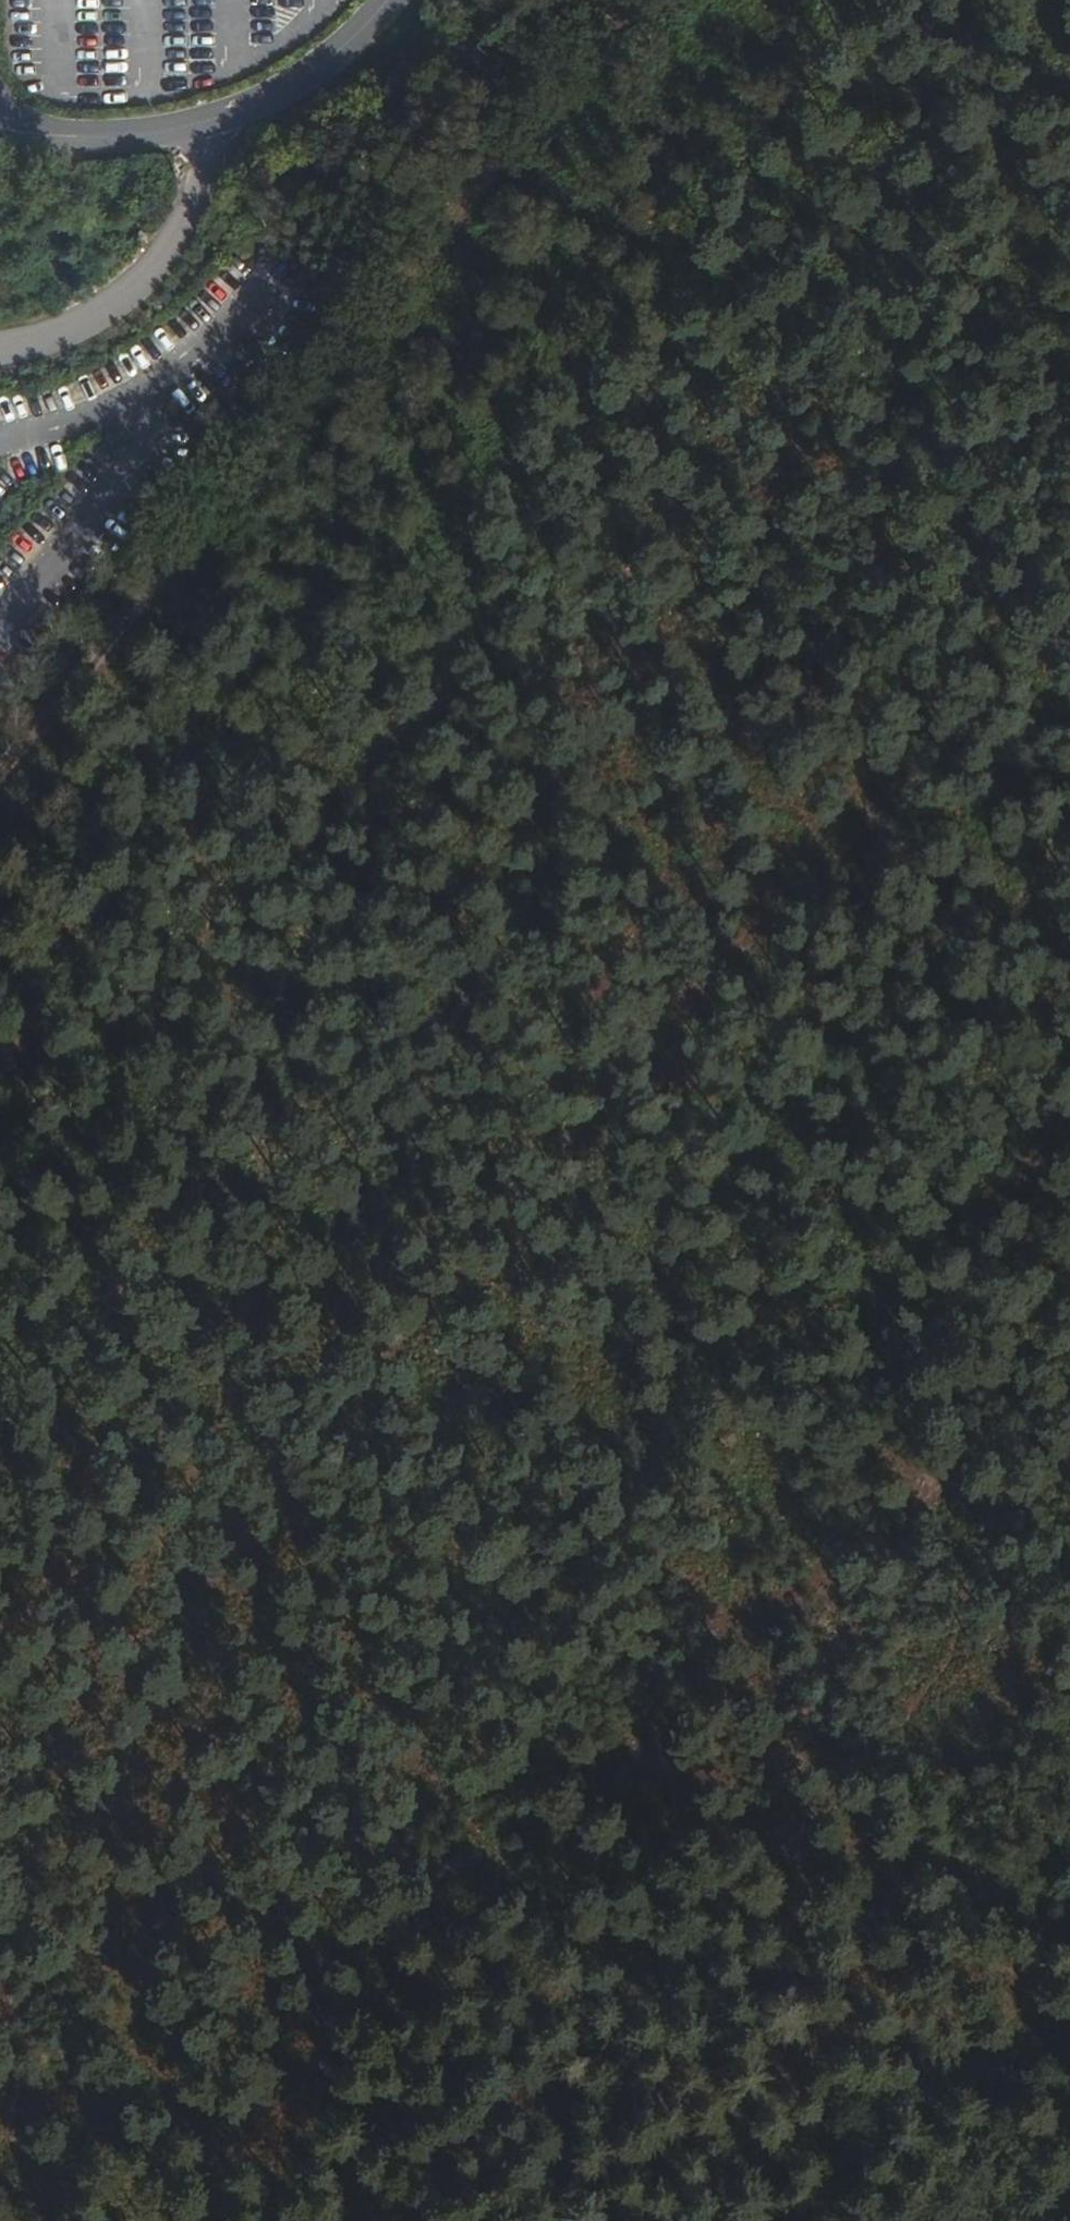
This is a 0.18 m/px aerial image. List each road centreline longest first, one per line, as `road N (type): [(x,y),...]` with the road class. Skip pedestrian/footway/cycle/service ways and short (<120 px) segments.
road 1 (track): [(0,760),(624,0)]
road 2 (unclassified): [(212,125),(199,198),(160,263),(115,304),(0,349)]
road 3 (unclassified): [(397,0),(296,93),(212,125)]
road 4 (unclassified): [(212,125),(144,140),(34,136)]

